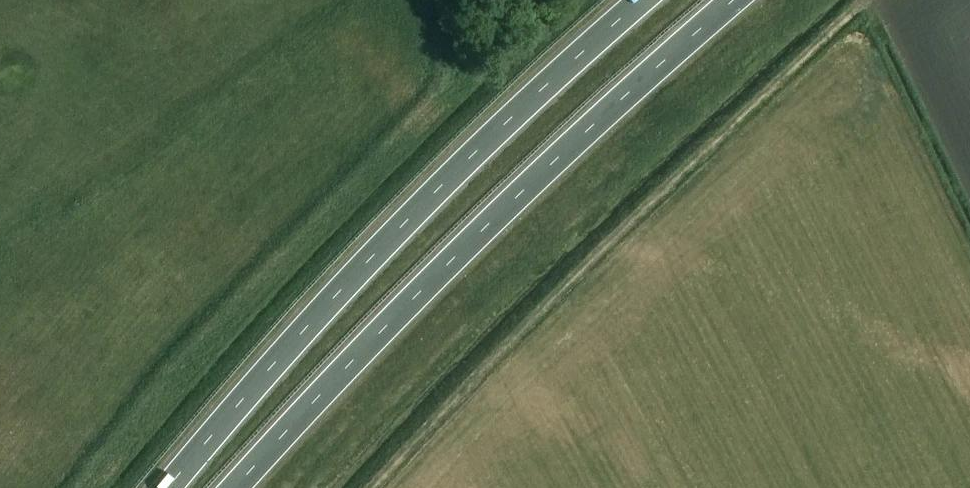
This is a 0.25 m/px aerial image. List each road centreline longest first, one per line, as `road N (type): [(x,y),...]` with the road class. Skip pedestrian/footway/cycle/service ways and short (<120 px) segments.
road 1 (trunk): [(236,487),(357,356),(612,103),(734,0)]
road 2 (trunk): [(642,0),(430,197),(167,487)]

